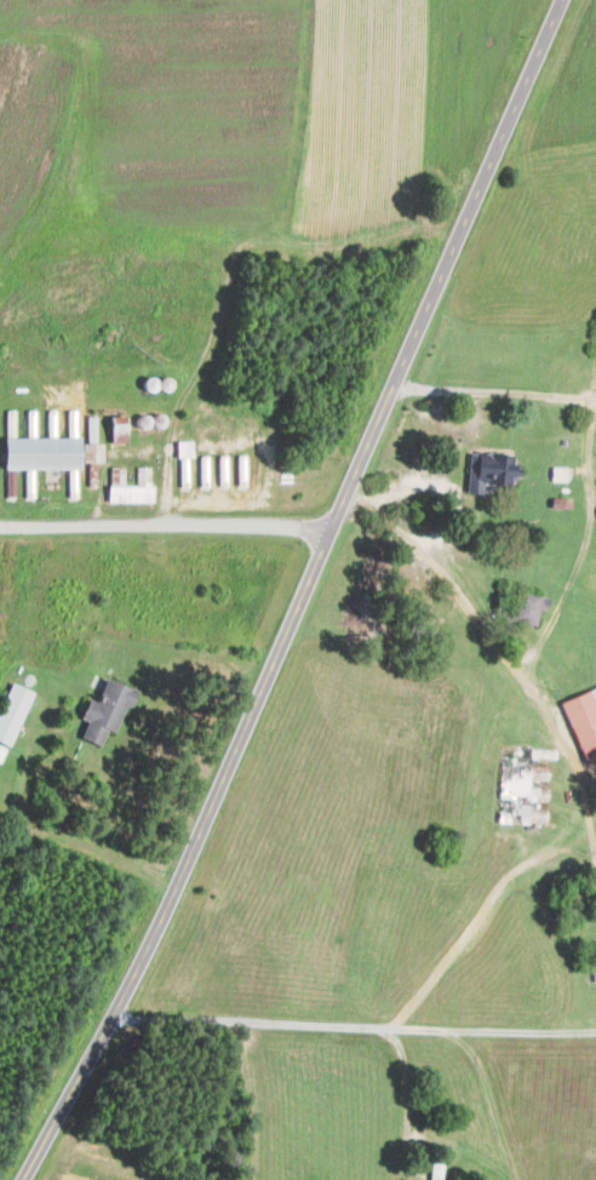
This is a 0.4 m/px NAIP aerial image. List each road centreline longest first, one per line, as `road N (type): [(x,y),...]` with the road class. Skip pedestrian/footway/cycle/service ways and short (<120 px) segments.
road 1 (tertiary): [(22,1179),(115,1018),(251,729),(325,538),(563,0)]
road 2 (track): [(0,536),(325,538)]

